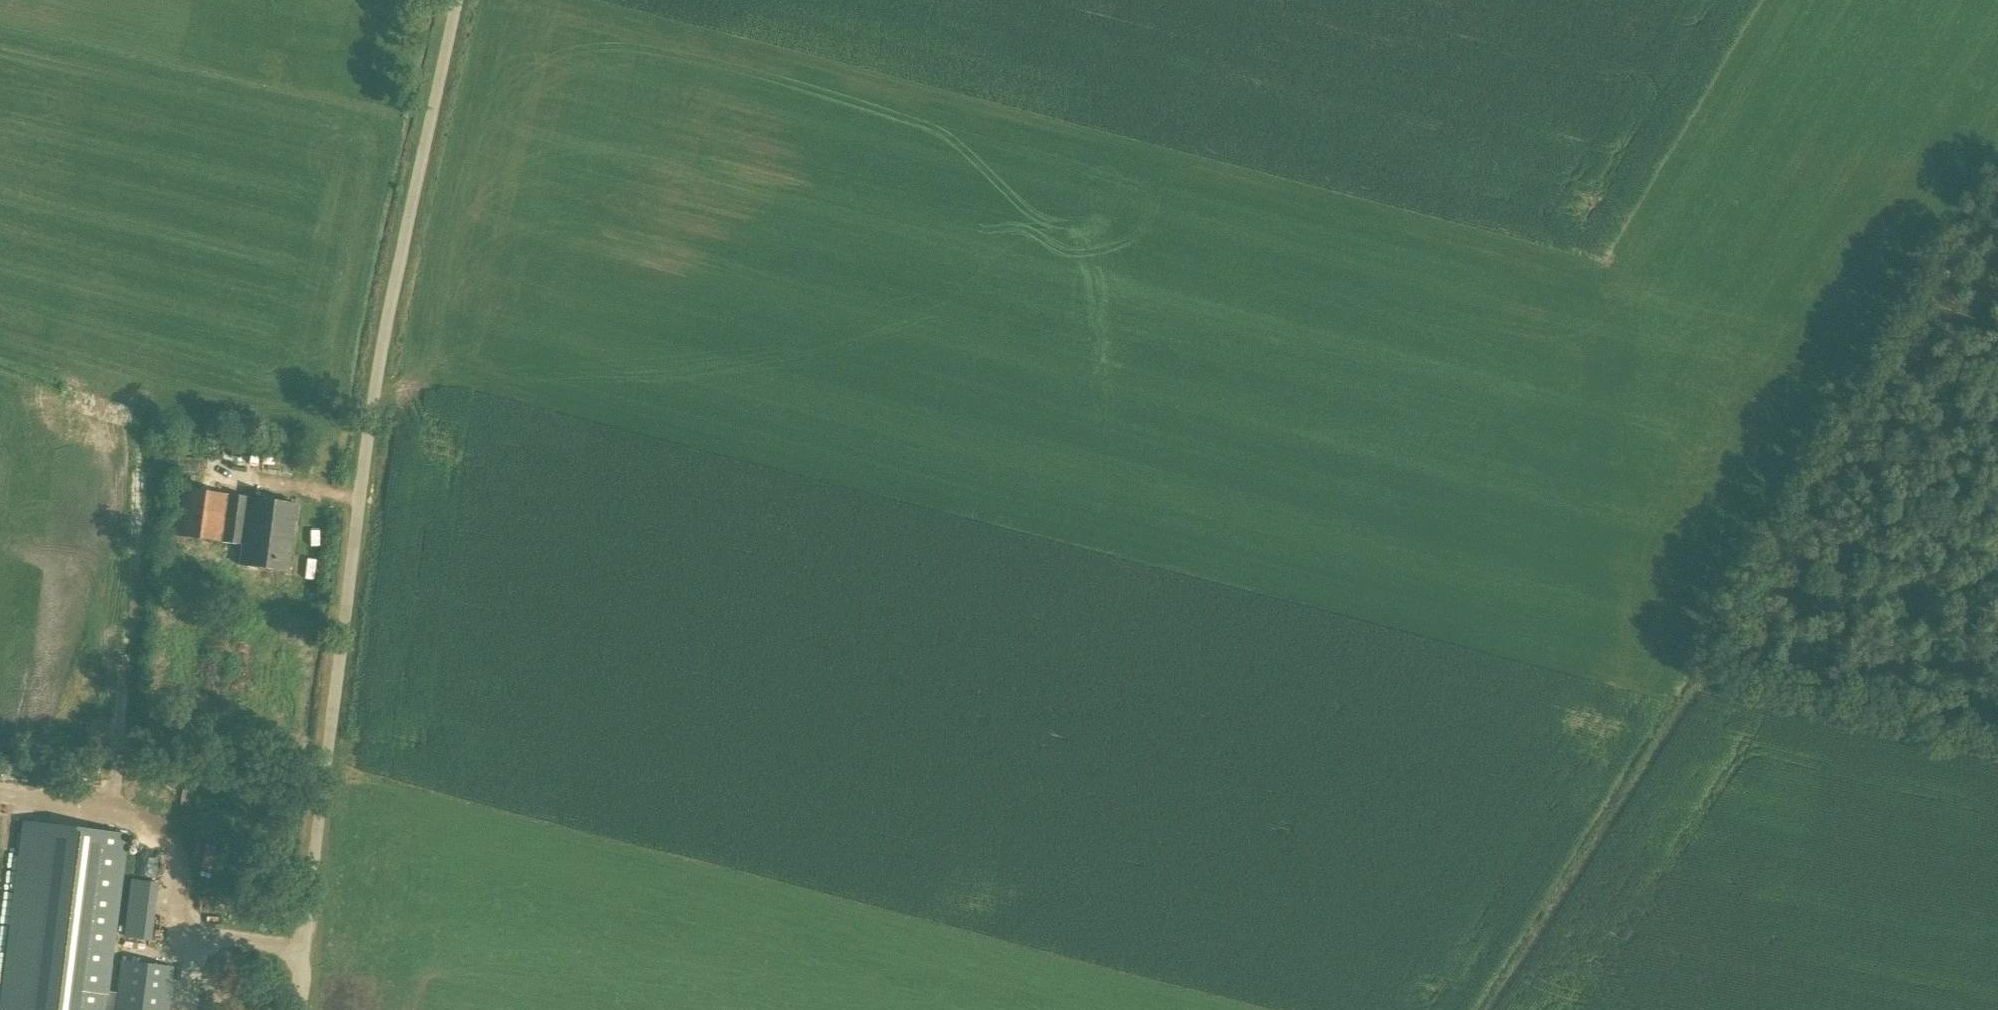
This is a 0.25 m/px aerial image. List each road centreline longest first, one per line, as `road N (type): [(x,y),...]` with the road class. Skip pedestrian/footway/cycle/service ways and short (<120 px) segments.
road 1 (unclassified): [(288,1009),(378,326),(452,0)]

